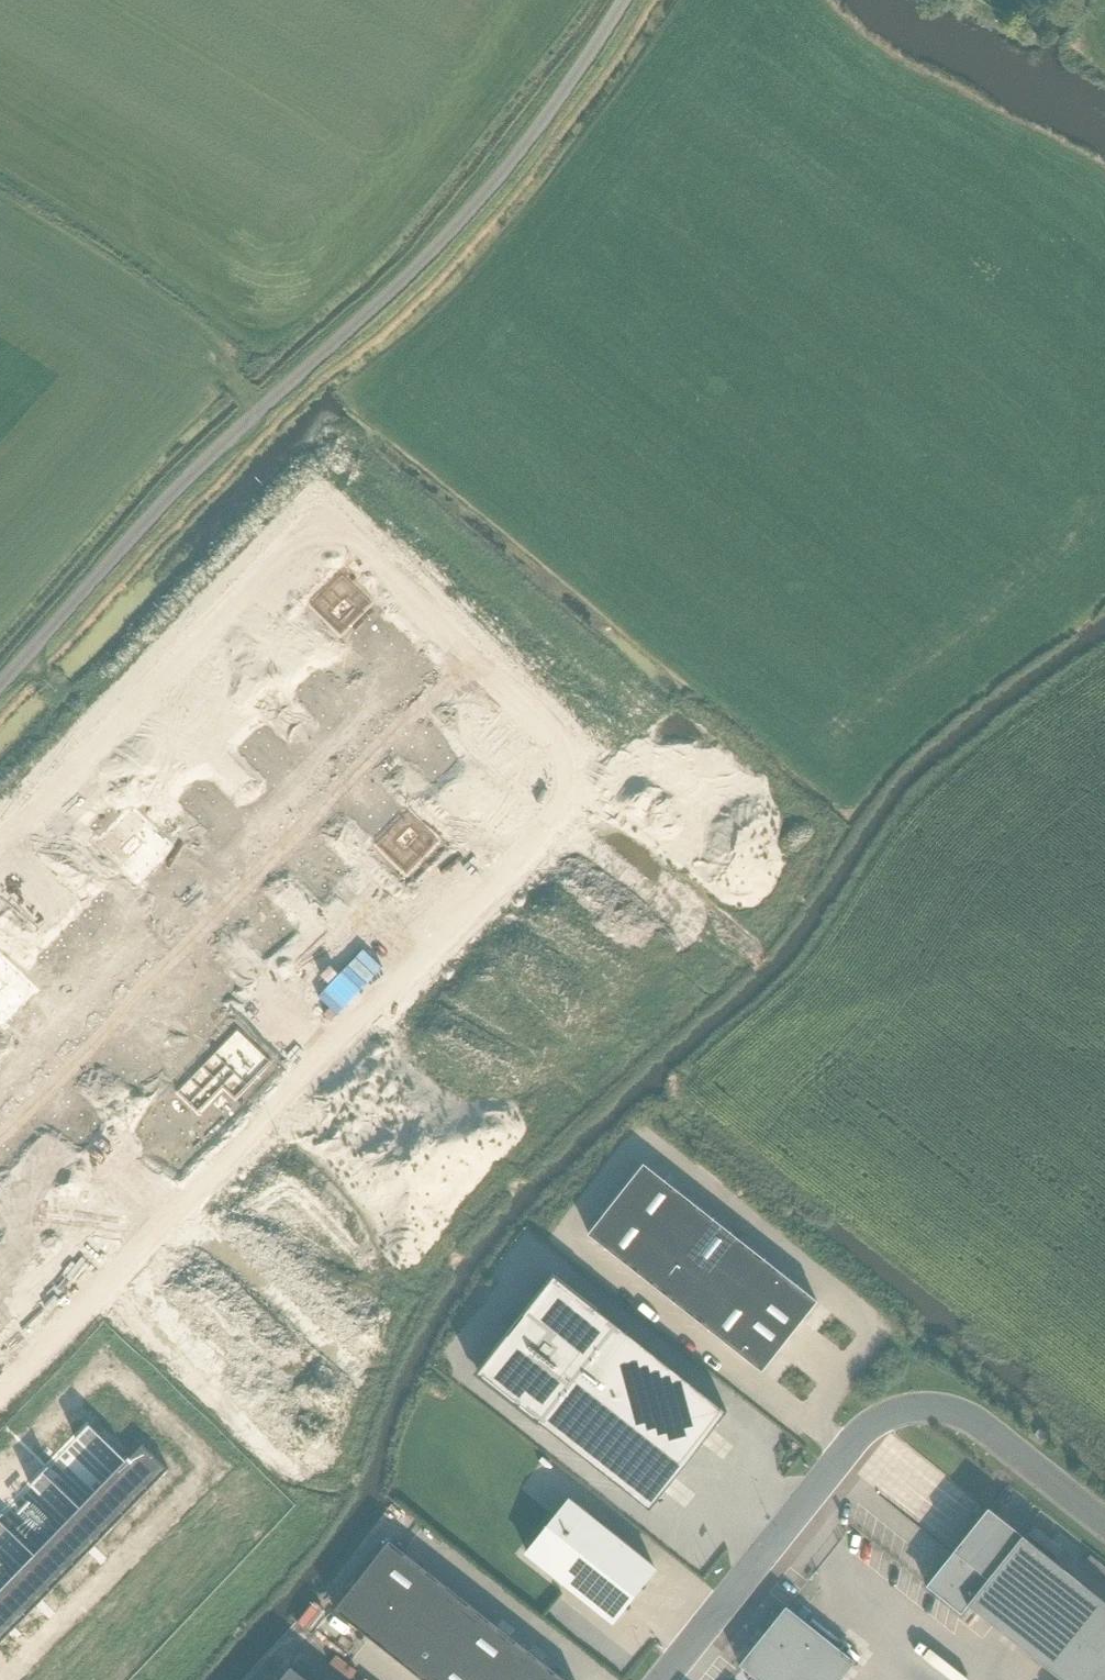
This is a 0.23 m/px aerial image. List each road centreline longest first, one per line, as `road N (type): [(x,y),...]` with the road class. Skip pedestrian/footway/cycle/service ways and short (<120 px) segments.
road 1 (unclassified): [(0,682),(183,489),(429,260),(519,161),(630,0)]
road 2 (unclassified): [(1104,1525),(975,1422),(937,1411),(897,1412),(862,1434),(664,1679)]

